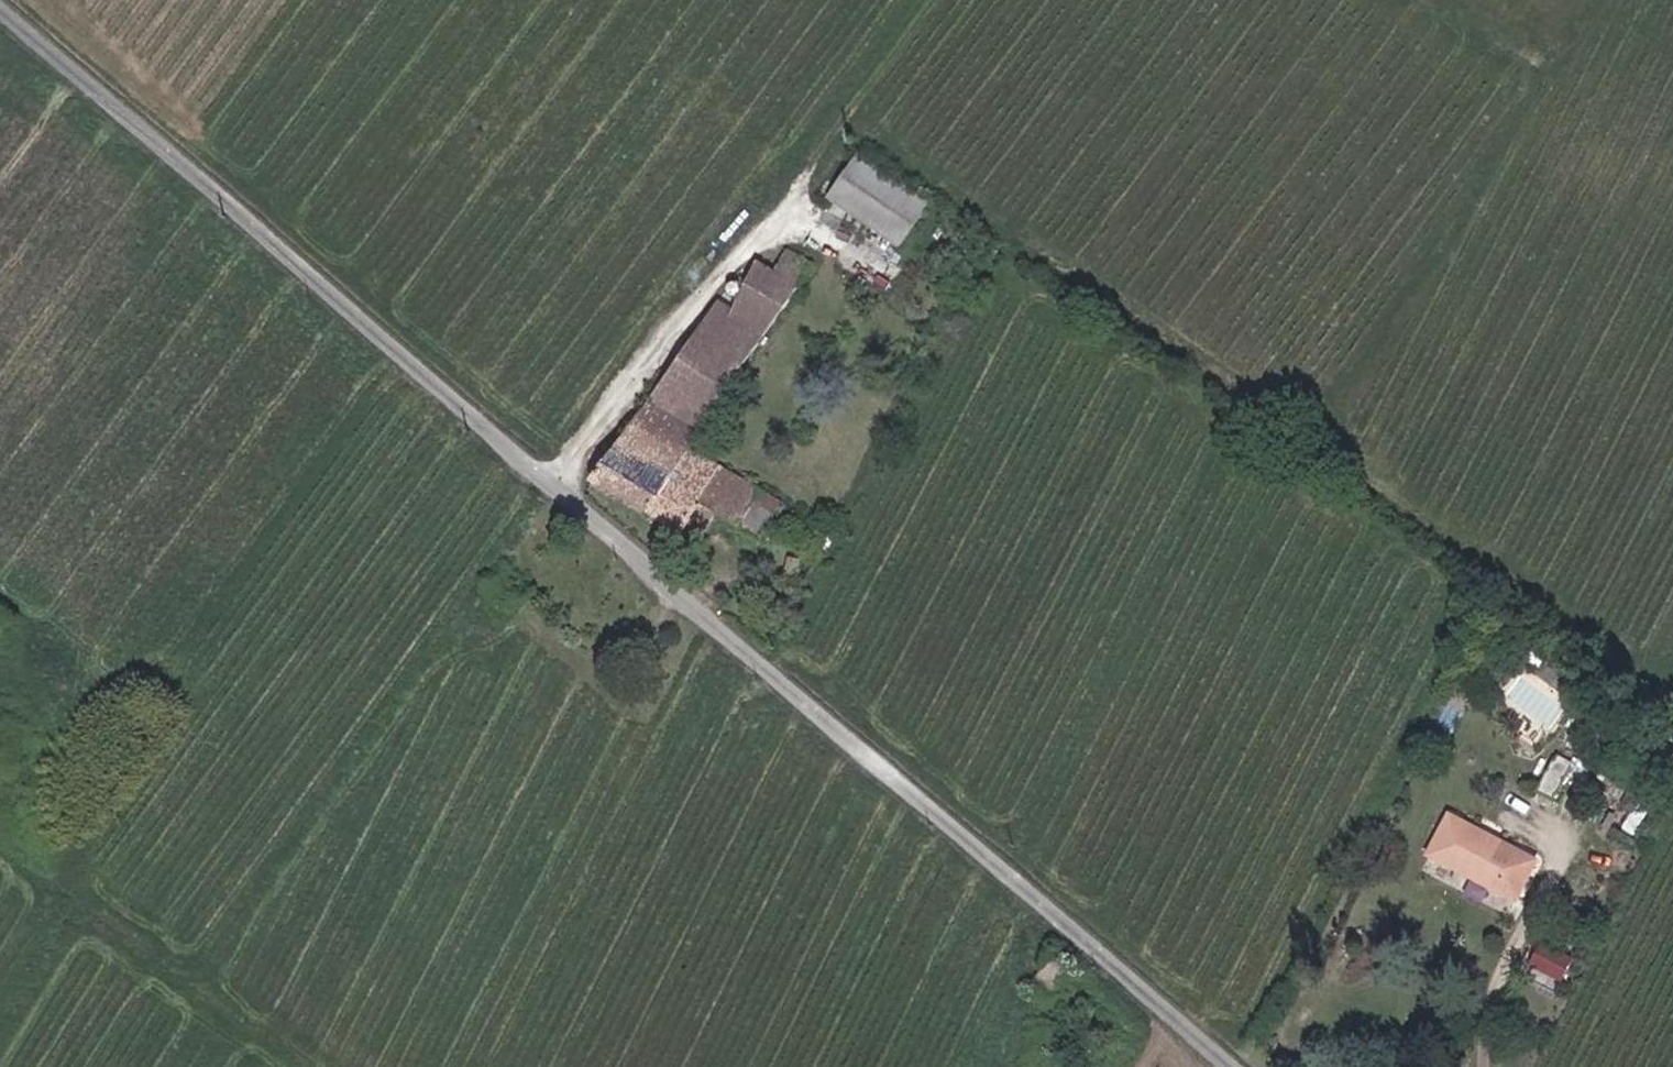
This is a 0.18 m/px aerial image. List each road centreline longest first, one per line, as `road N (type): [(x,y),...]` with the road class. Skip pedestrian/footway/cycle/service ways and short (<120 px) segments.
road 1 (unclassified): [(1259,1066),(553,481),(12,0)]

